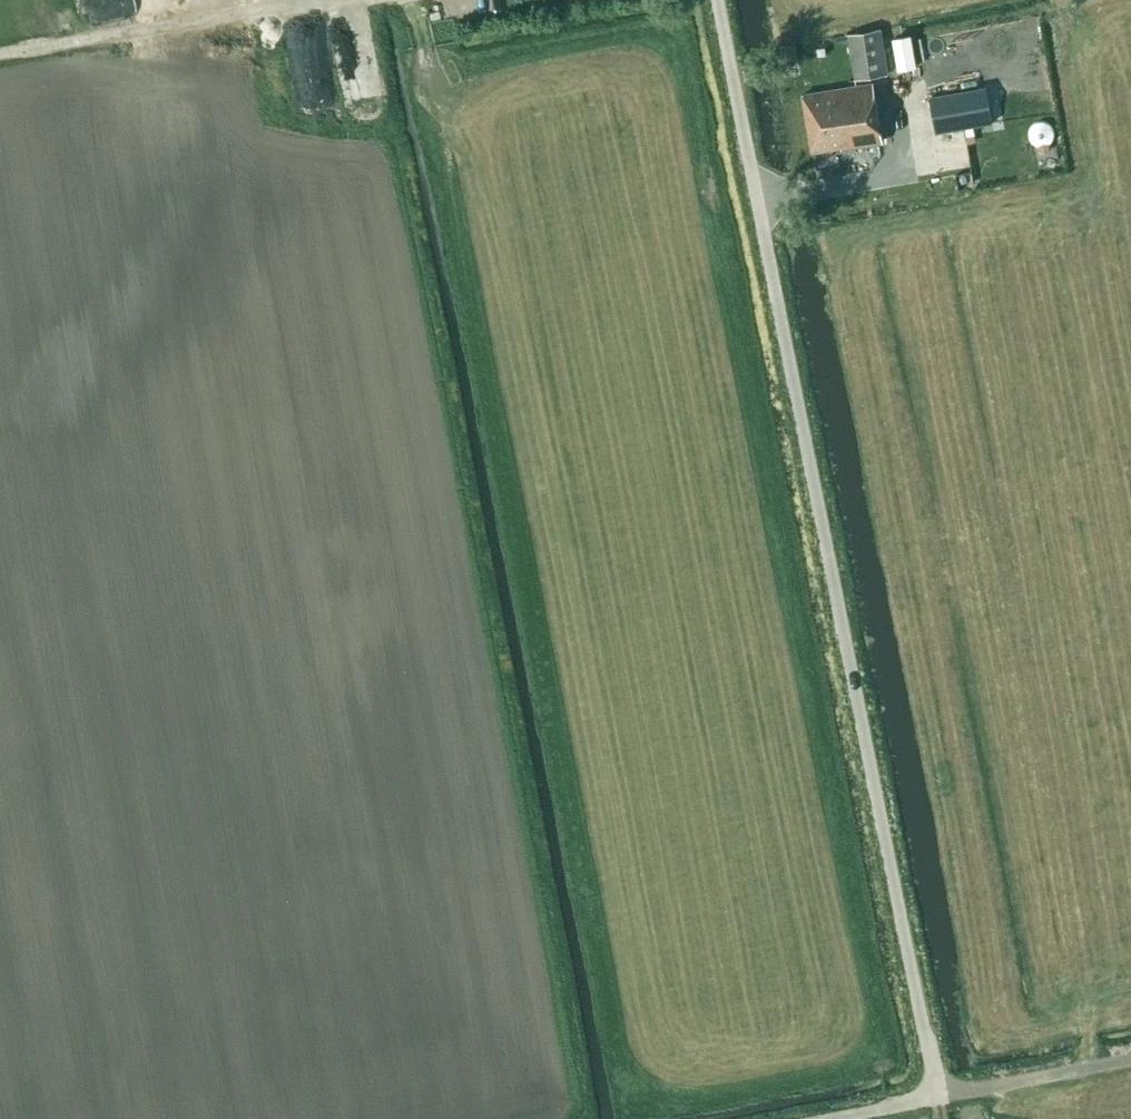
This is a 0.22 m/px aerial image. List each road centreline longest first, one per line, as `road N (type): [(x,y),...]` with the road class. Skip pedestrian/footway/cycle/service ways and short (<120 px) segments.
road 1 (unclassified): [(830,1118),(938,1098),(718,0)]
road 2 (track): [(333,0),(0,56)]
road 3 (track): [(1130,1059),(938,1098)]

